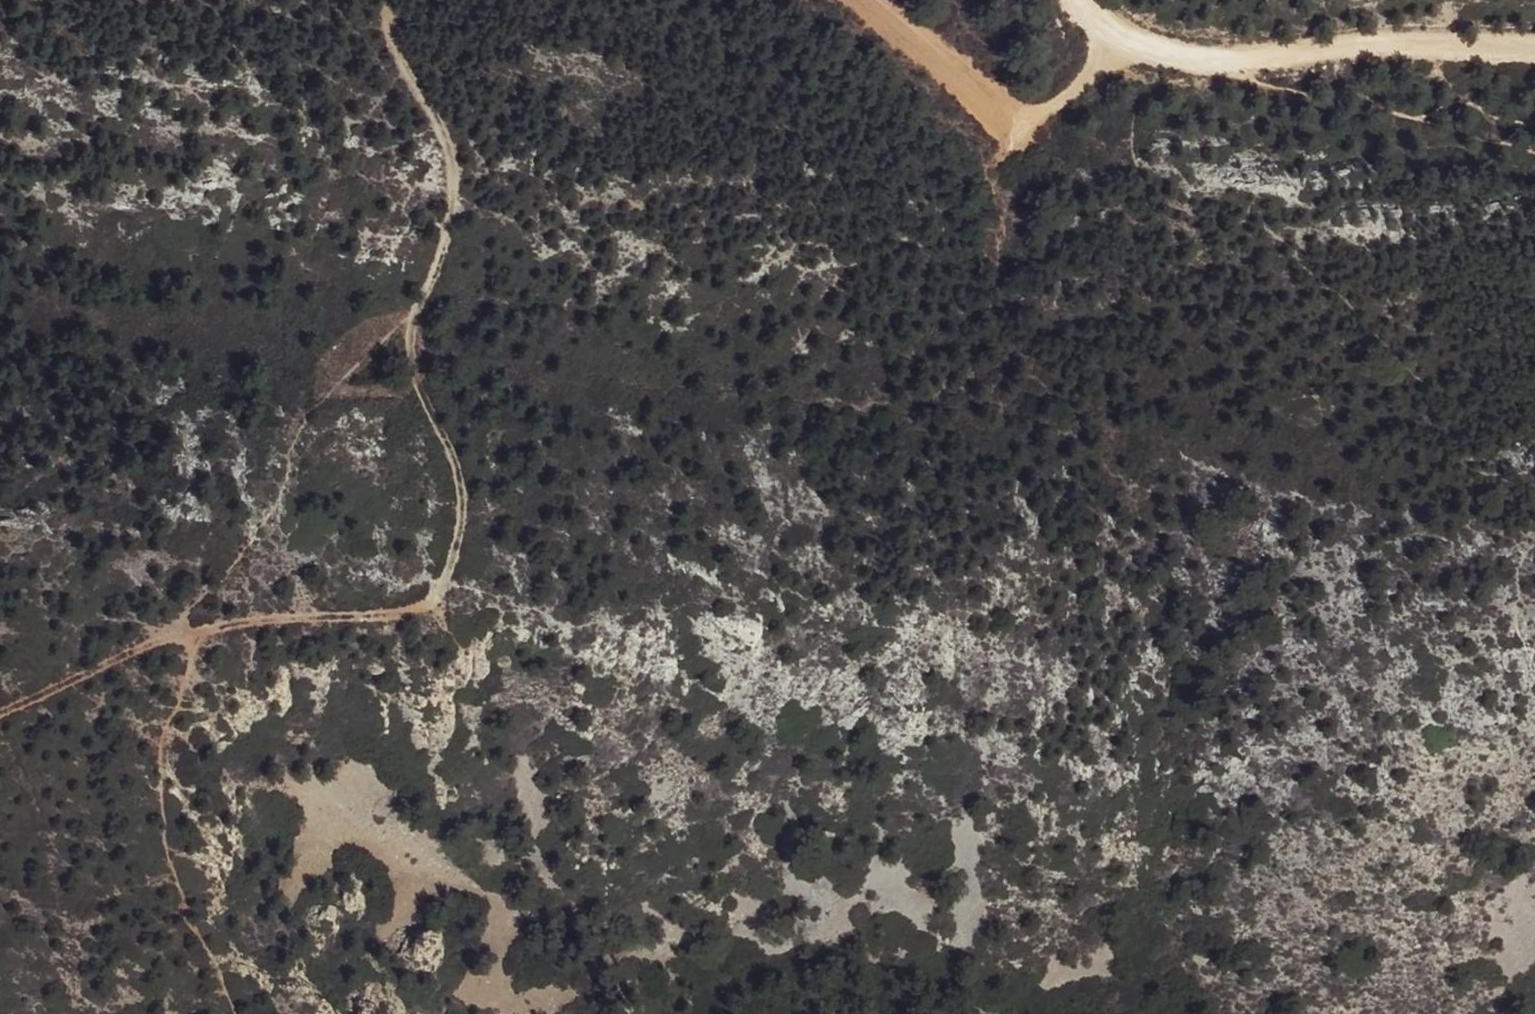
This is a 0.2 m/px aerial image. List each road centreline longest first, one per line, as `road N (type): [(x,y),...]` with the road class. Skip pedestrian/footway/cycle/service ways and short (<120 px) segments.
road 1 (track): [(384,0),(377,25),(411,72),(453,168),(458,216),(417,310),(417,360),(454,457),(468,554),(428,601),(356,620),(183,636),(0,712)]
road 2 (track): [(1088,0),(1116,35),(1178,60),(1534,50)]

